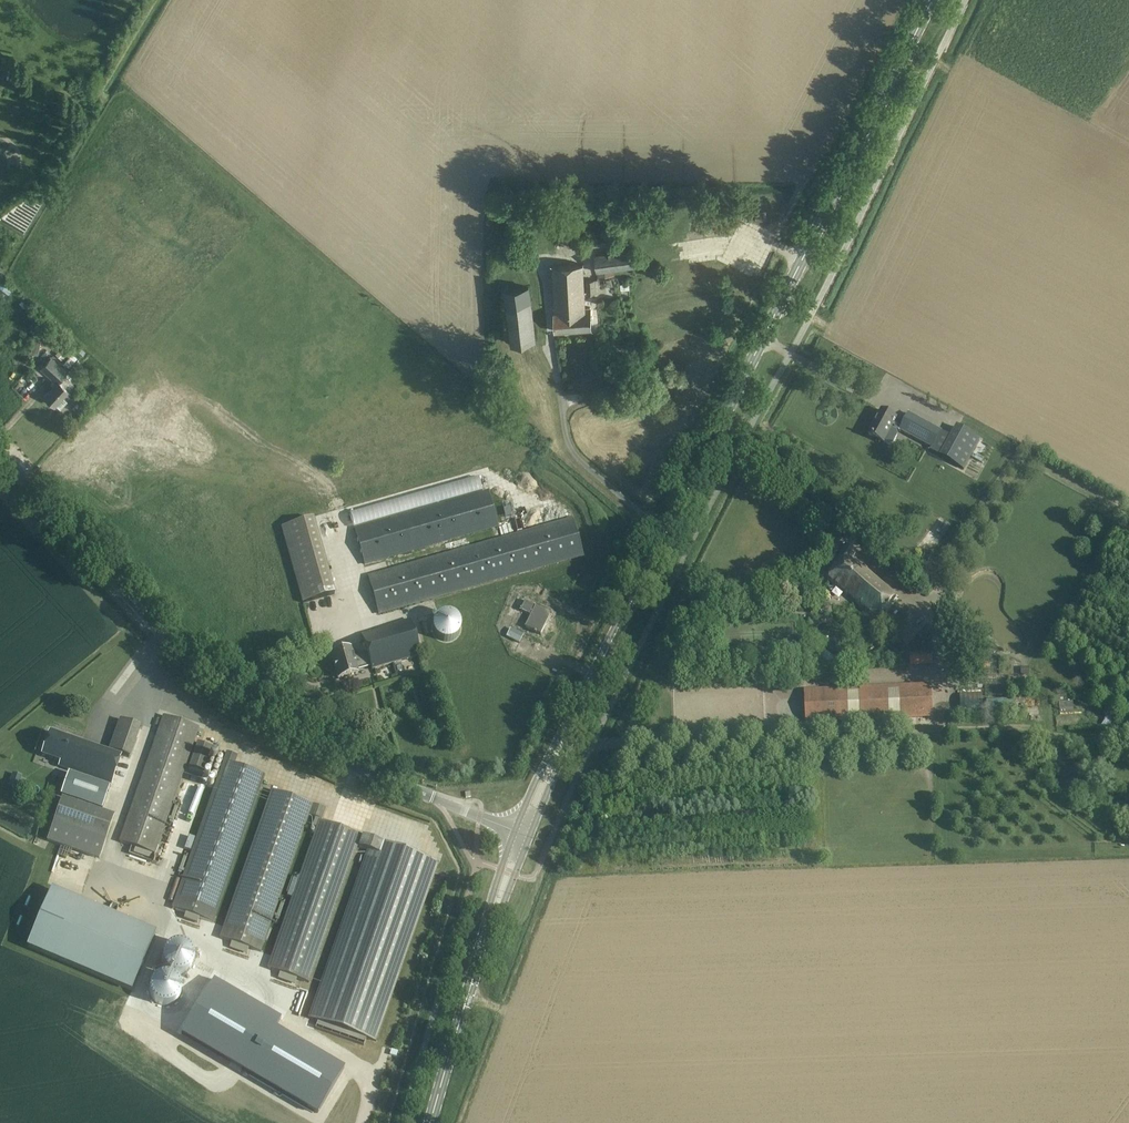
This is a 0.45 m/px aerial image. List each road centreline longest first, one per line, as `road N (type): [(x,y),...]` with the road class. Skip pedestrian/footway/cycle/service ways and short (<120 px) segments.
road 1 (tertiary): [(555,757),(932,0)]
road 2 (unclassified): [(515,831),(334,757),(280,722),(109,571),(0,447)]
road 3 (tertiary): [(430,1122),(494,913)]

